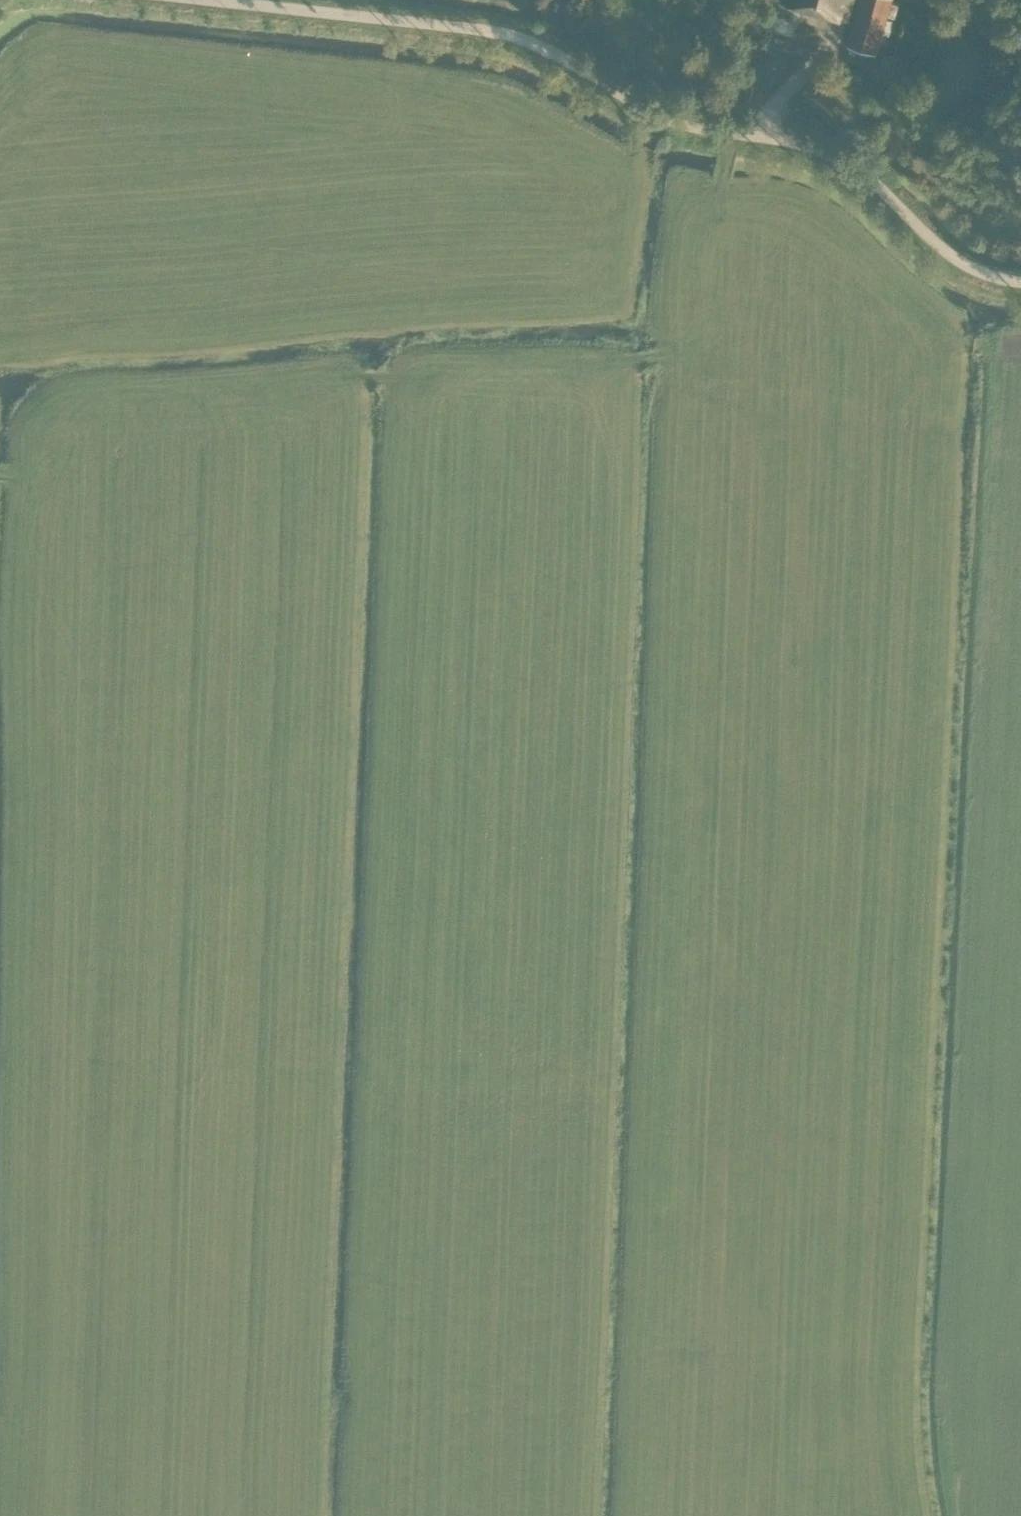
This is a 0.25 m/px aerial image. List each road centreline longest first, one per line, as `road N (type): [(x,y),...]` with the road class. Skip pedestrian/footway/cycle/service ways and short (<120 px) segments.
road 1 (unclassified): [(1020,287),(948,258),(900,209),(790,147),(672,125),(519,38),(169,0)]

